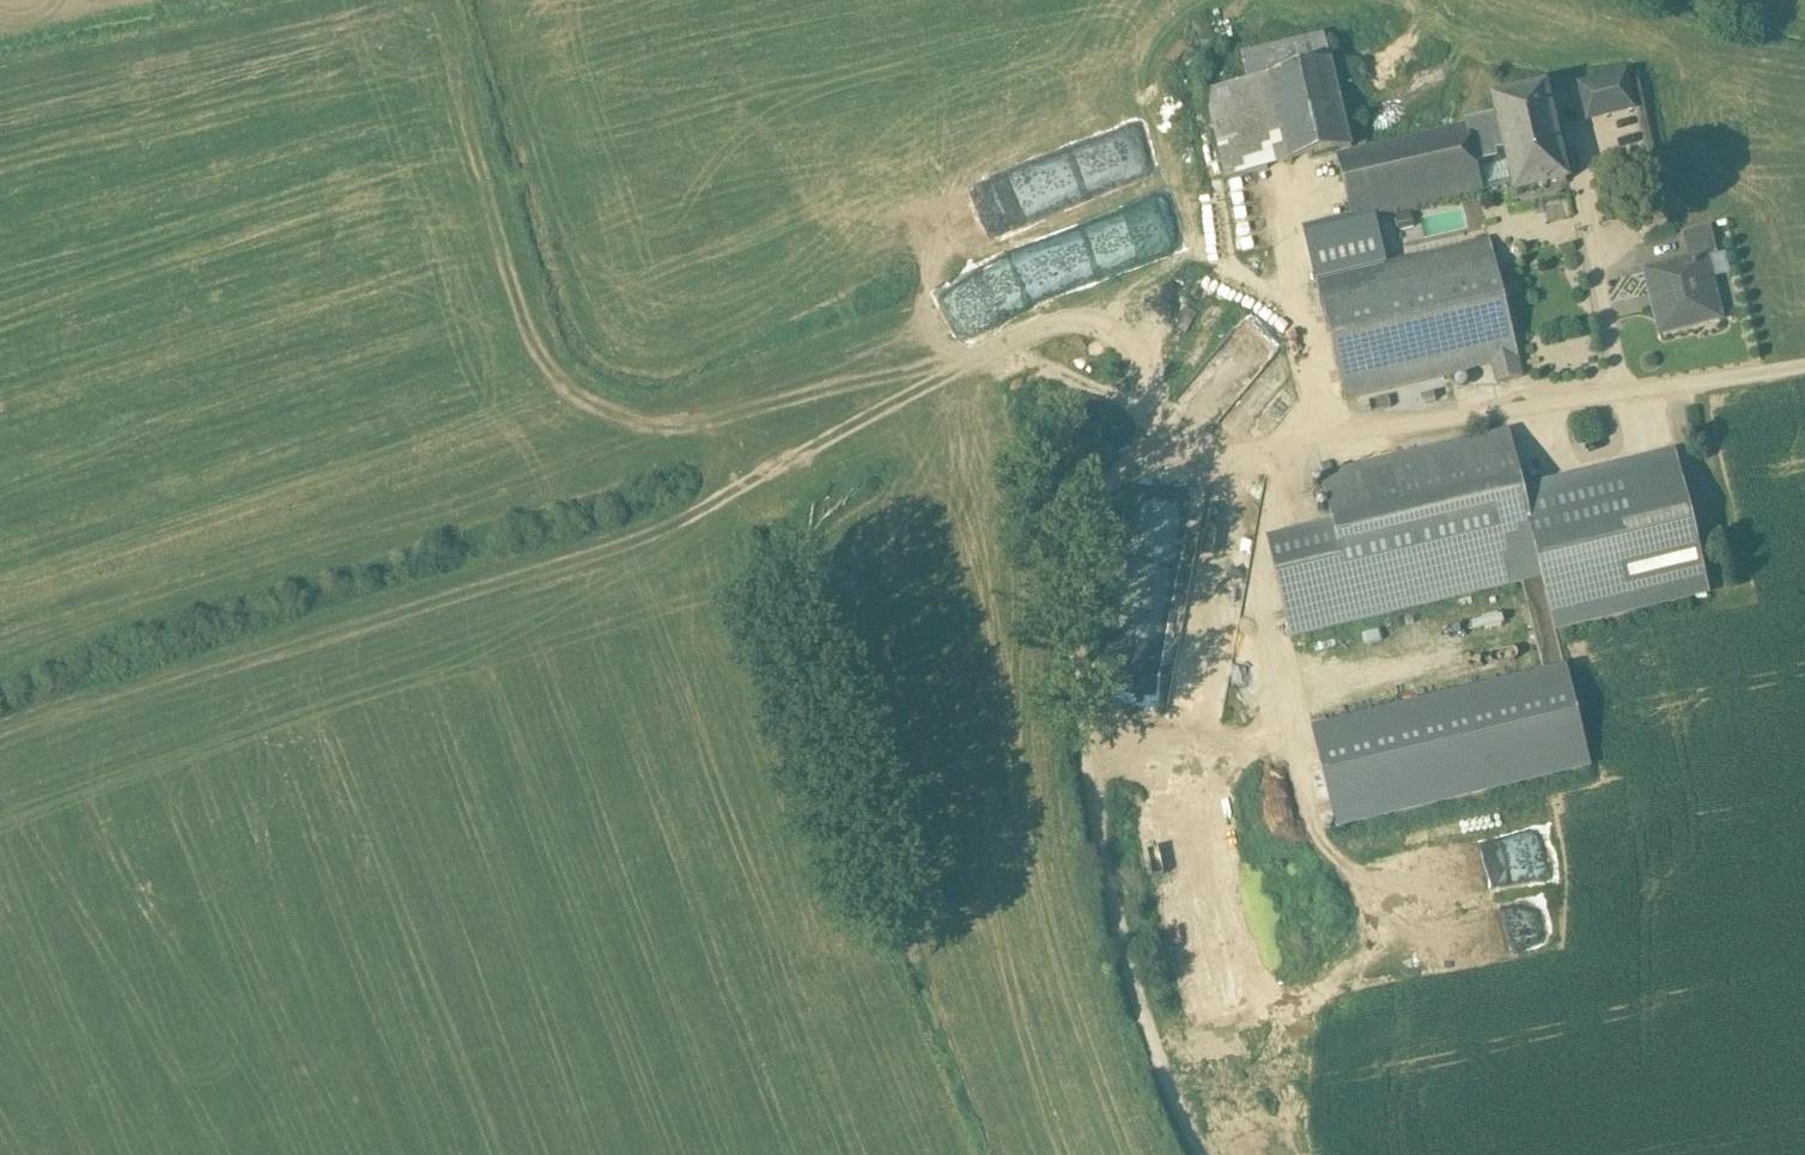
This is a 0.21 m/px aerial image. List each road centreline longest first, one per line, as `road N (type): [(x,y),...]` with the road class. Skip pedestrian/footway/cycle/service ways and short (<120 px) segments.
road 1 (unclassified): [(1804,366),(1133,469),(1068,635),(1122,916),(1158,1037),(1208,1154)]

